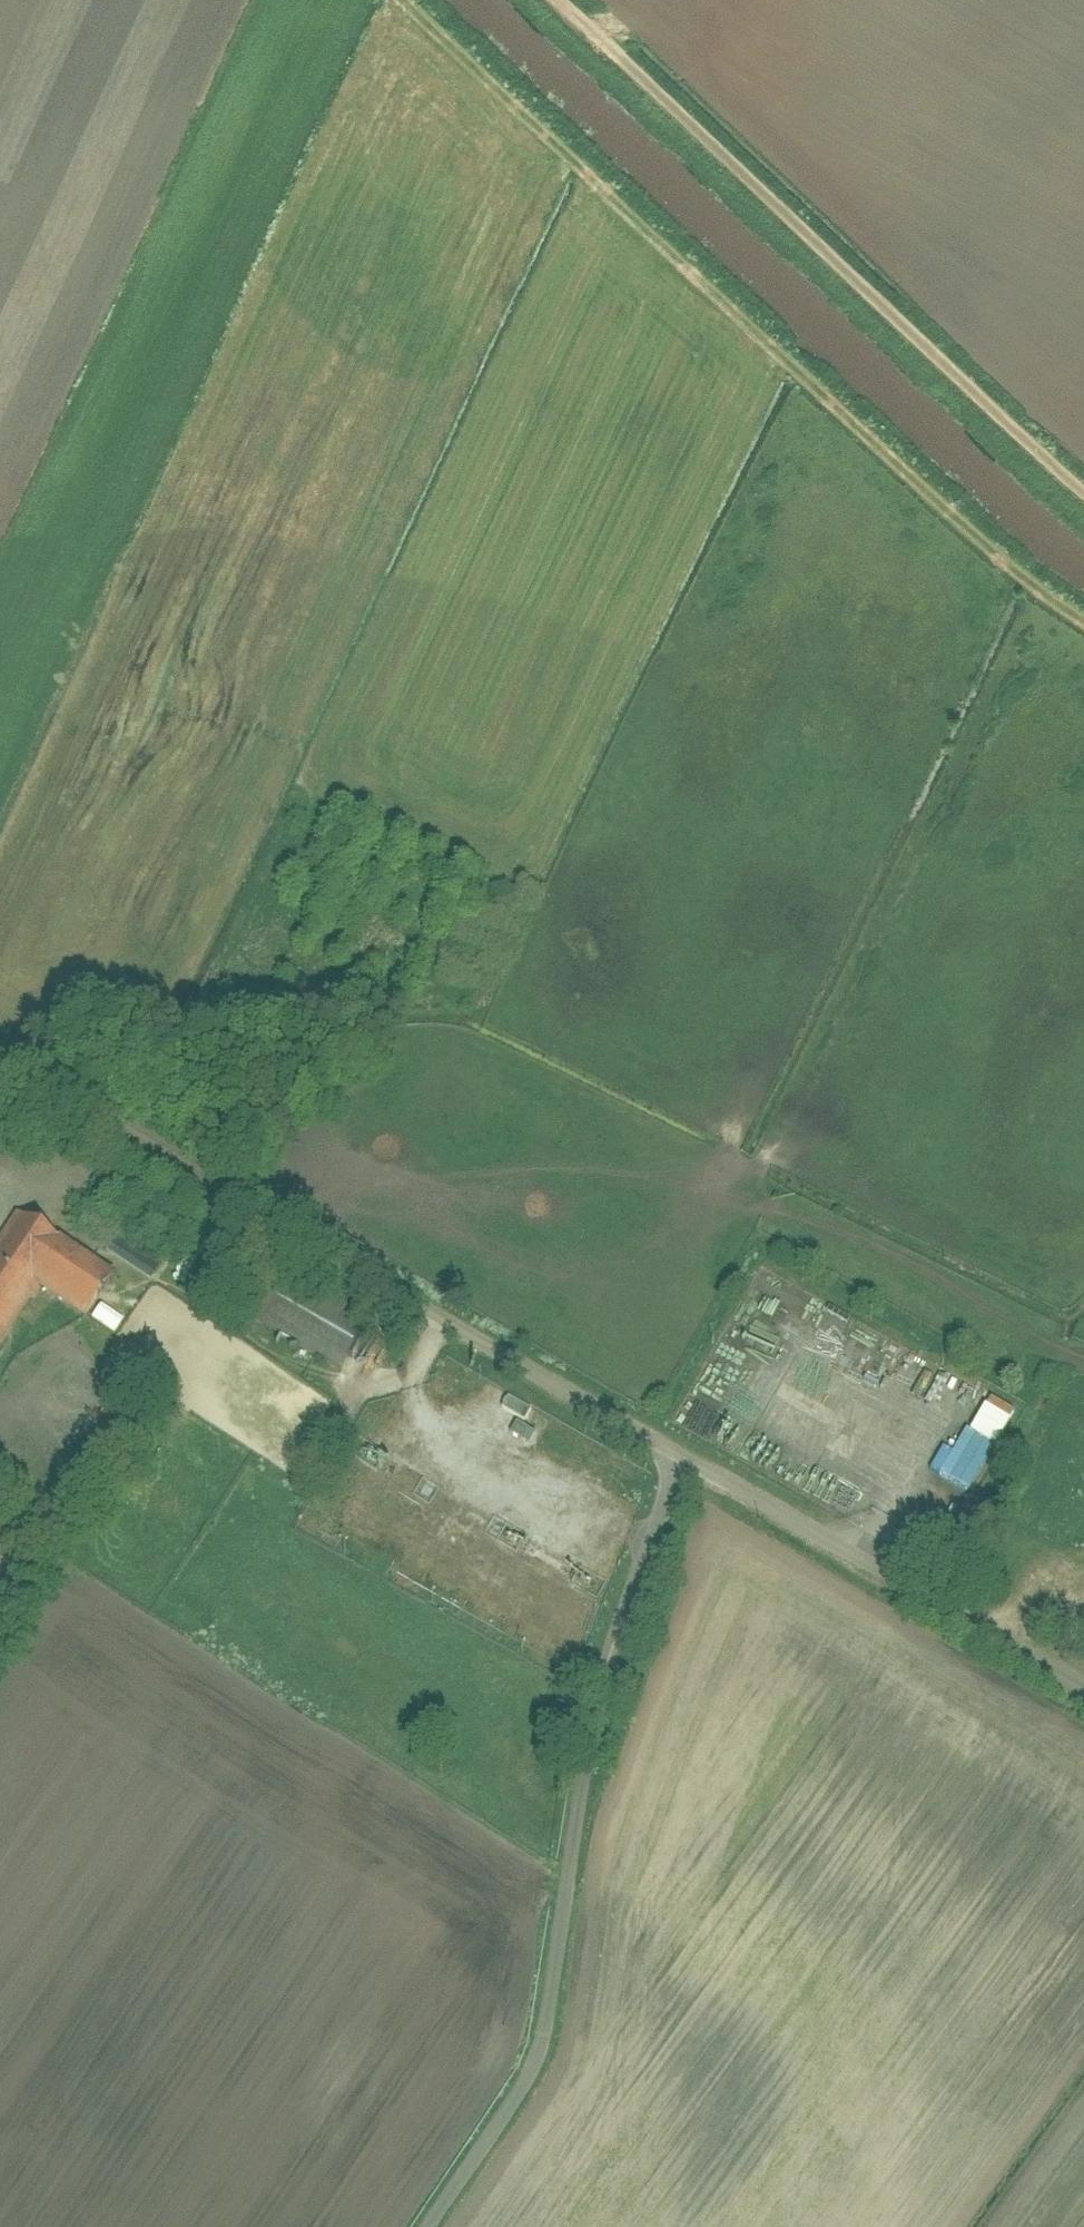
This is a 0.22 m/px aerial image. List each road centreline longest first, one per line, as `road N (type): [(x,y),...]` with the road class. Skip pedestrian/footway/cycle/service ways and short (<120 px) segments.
road 1 (unclassified): [(682,1476),(600,1707),(546,2035),(525,2093),(435,2226)]
road 2 (unclassified): [(682,1476),(0,1067)]
road 3 (unclassified): [(1083,493),(561,0)]
road 4 (unclassified): [(1083,1708),(682,1476)]

